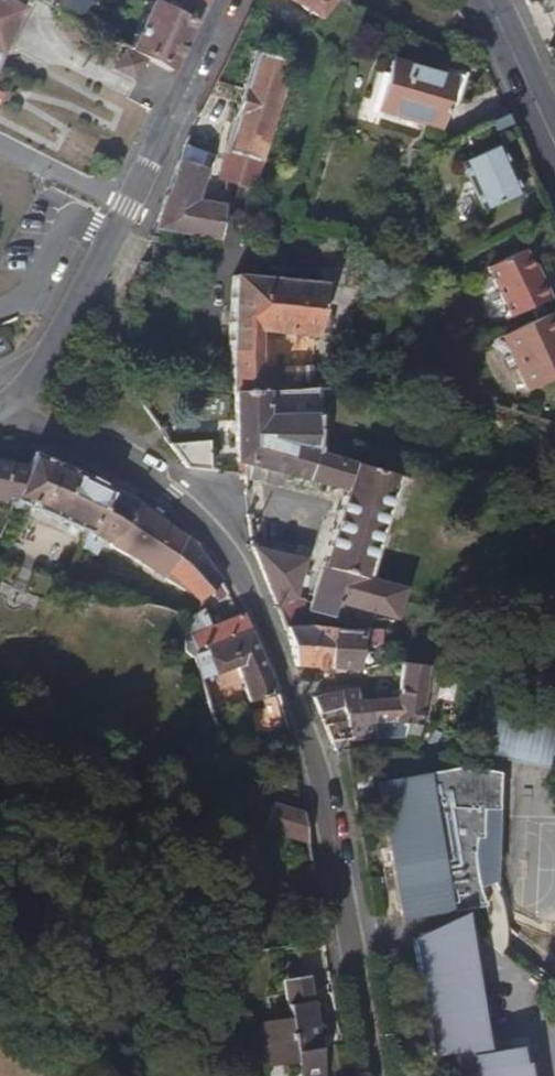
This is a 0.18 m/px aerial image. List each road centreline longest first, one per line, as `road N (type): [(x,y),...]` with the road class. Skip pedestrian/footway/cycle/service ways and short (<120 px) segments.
road 1 (residential): [(10,431),(79,452),(176,498),(227,546),(307,726),(375,1075)]
road 2 (residential): [(226,0),(10,431)]
road 3 (secondary): [(554,141),(489,0)]

